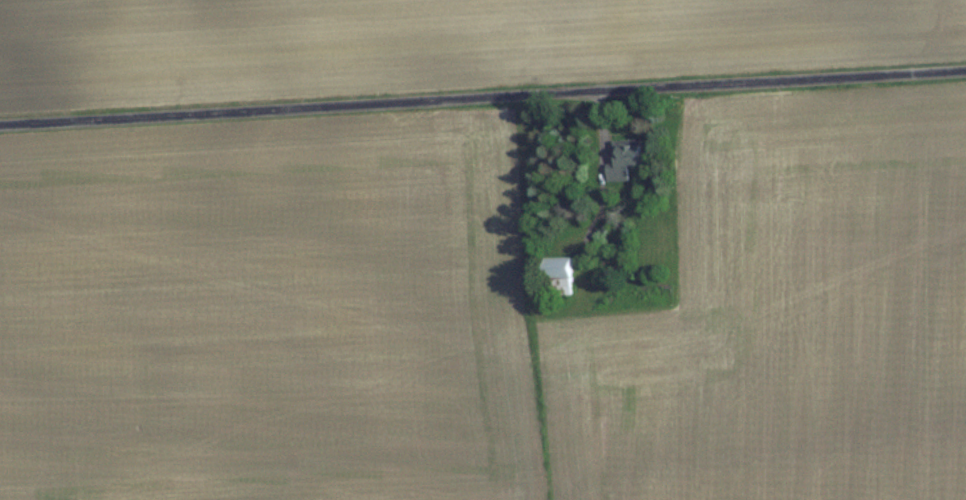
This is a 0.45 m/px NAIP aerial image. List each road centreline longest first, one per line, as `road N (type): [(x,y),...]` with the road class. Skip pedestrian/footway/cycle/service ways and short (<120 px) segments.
road 1 (residential): [(0,126),(965,71)]

